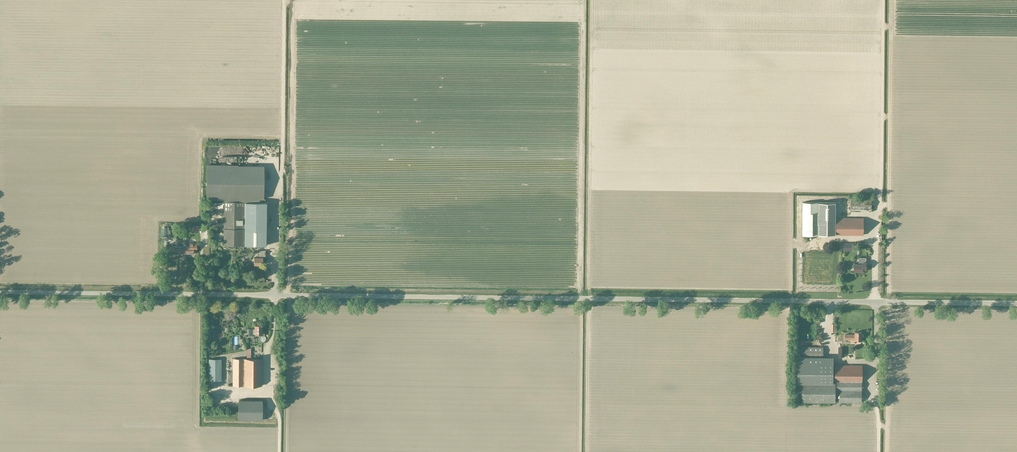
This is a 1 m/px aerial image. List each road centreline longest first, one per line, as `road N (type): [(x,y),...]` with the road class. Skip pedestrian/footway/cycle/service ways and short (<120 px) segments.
road 1 (unclassified): [(1016,303),(0,292)]

